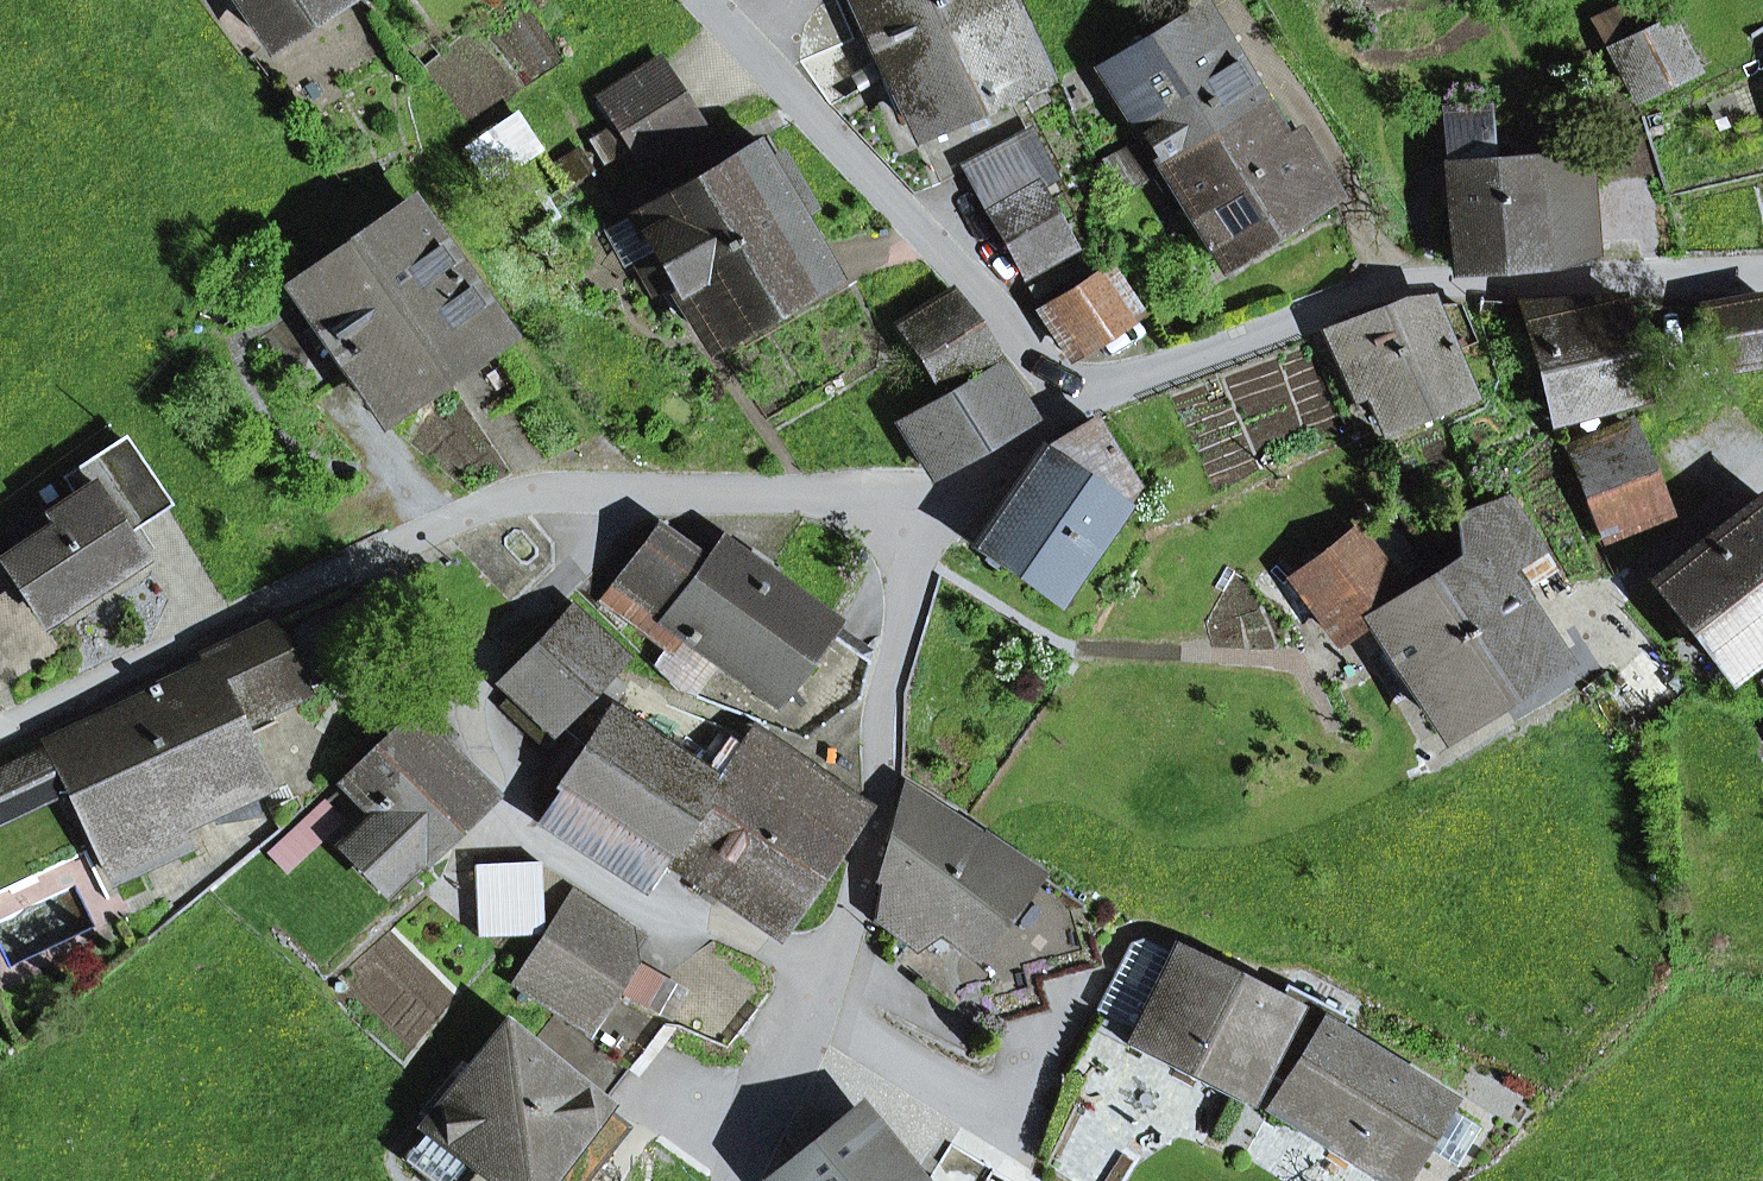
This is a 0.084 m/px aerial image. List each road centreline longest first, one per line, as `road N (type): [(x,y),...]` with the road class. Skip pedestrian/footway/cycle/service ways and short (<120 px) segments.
road 1 (residential): [(957,497),(922,560),(890,665),(864,869),(823,1017),(741,1180)]
road 2 (residential): [(1762,278),(1398,286),(1065,413)]
road 3 (residential): [(642,493),(497,502),(0,732)]
road 4 (residential): [(706,0),(975,283),(1065,413)]
road 5 (residential): [(957,497),(642,493)]
road 6 (residential): [(479,664),(642,493)]
road 7 (residential): [(1065,413),(957,497)]

